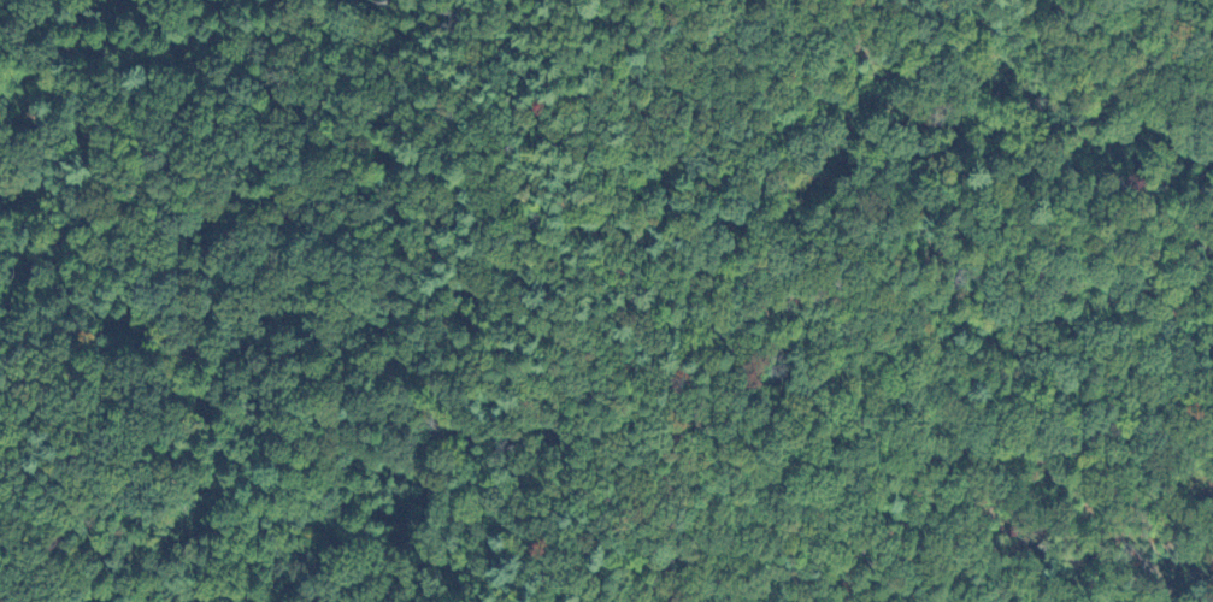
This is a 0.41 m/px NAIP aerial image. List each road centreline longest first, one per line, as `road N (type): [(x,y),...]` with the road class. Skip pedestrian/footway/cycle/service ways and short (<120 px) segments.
road 1 (track): [(0,242),(36,256),(54,253),(75,226),(33,101),(42,59),(72,45),(175,54),(201,37),(210,0)]

